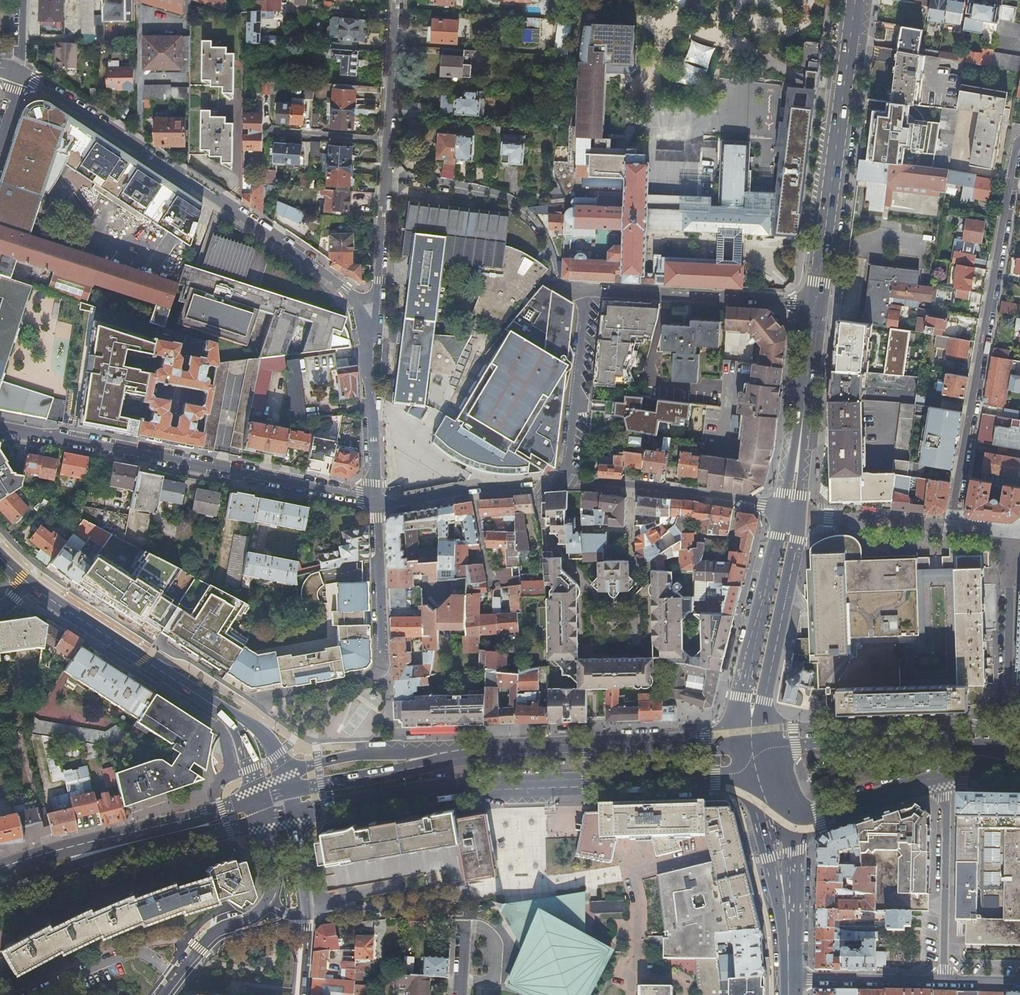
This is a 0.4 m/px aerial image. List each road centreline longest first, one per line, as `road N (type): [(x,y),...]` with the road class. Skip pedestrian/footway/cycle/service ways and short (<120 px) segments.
road 1 (secondary): [(291,811),(477,787),(758,777)]
road 2 (secondary): [(751,744),(458,754),(289,789)]
road 3 (residential): [(573,480),(585,289),(814,304)]
road 4 (residential): [(353,296),(256,222),(17,73)]
road 5 (residential): [(950,525),(1019,142)]
road 6 (residential): [(0,425),(376,501)]
road 7 (secondary): [(854,0),(814,304)]
road 8 (secondary): [(255,813),(0,882)]
road 9 (secondary): [(1003,756),(943,742),(751,744)]
road 10 (secondary): [(790,509),(776,525),(740,697),(751,744)]
road 11 (tertiary): [(30,584),(234,719)]
road 12 (secondary): [(751,744),(793,539),(790,509)]
road 13 (residential): [(1003,756),(1009,533)]
road 14 (residential): [(790,509),(573,480)]
road 15 (residential): [(944,979),(943,775)]
road 16 (residential): [(376,501),(573,480)]
road 17 (secondary): [(777,825),(943,775)]
road 18 (residential): [(376,501),(369,339)]
road 19 (secondary): [(788,978),(795,852),(777,825)]
road 20 (secondary): [(777,825),(766,852),(788,978)]
road 21 (residential): [(788,978),(944,979)]
road 22 (residential): [(380,656),(376,501)]
road 23 (tertiary): [(270,902),(212,935),(165,994)]
road 24 (residential): [(387,141),(396,0)]
road 25 (residential): [(378,279),(387,141)]
road 26 (secondary): [(814,304),(802,439)]

